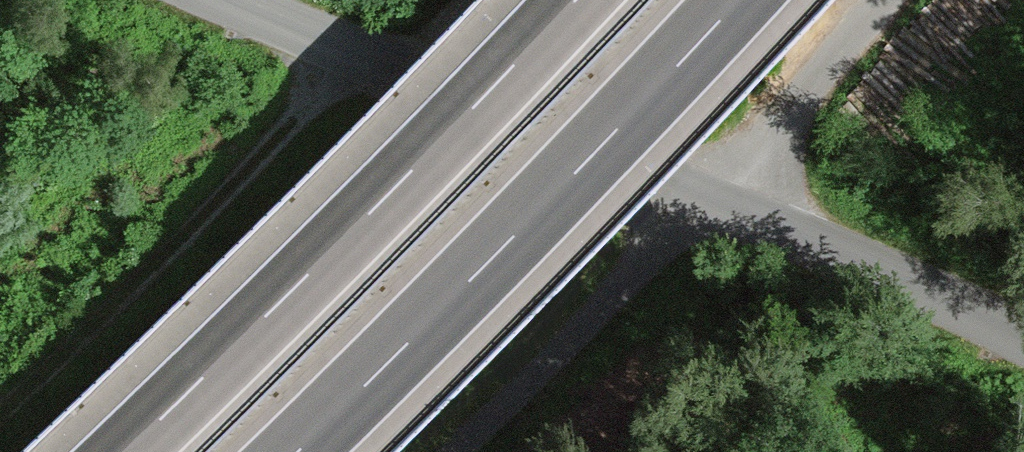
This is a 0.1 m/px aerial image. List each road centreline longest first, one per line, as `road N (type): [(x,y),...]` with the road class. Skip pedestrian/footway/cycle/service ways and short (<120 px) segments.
road 1 (motorway): [(575,0),(125,451)]
road 2 (motorway): [(297,451),(738,0)]
road 3 (unclassified): [(708,196),(229,0)]
road 4 (track): [(453,451),(708,196)]
road 5 (unclassified): [(1023,338),(708,196)]
road 6 (unclassified): [(708,196),(883,0)]

